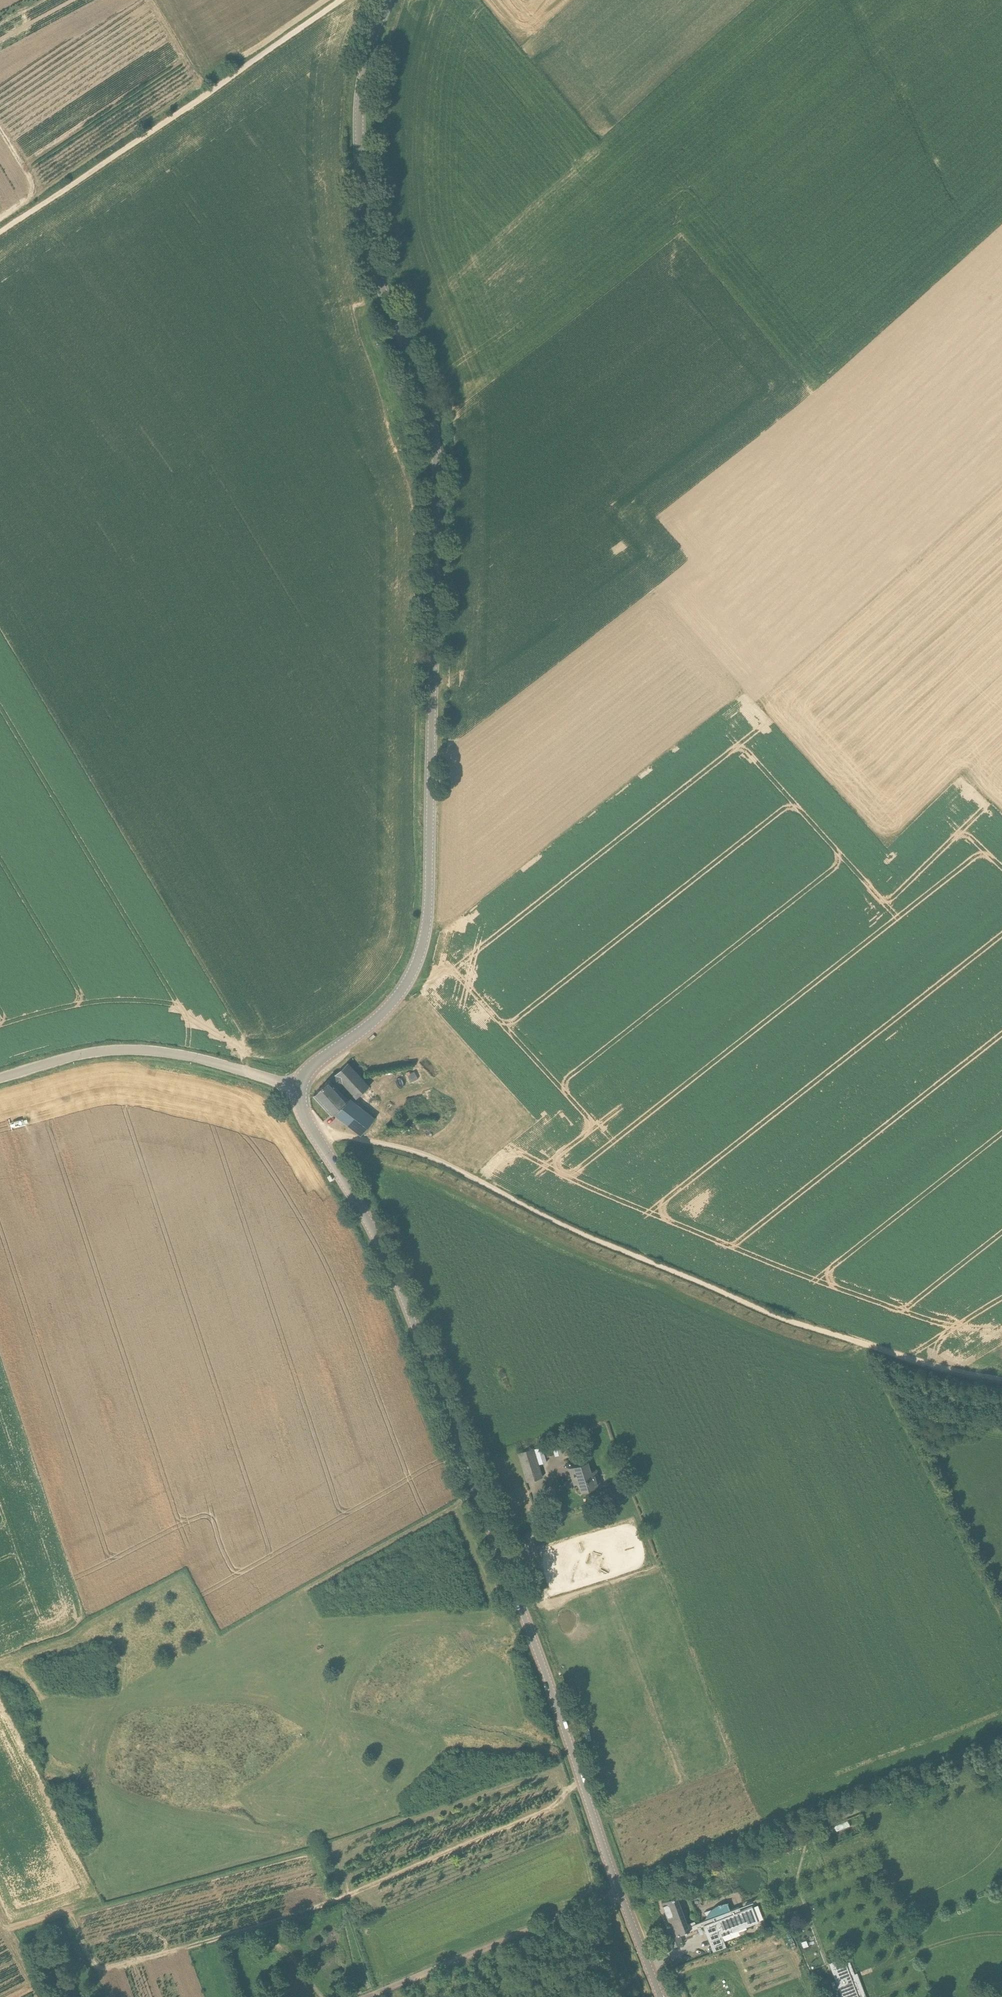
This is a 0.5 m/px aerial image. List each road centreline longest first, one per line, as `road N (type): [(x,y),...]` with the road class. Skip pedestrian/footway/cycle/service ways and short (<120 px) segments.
road 1 (tertiary): [(300,1089),(313,1066),(399,994),(428,912),(434,440),(369,246),(360,143),(364,76),(388,0)]
road 2 (tertiary): [(661,1996),(400,1288),(304,1115),(300,1089)]
road 3 (track): [(317,1137),(330,1132),(428,1157),(568,1227),(778,1317),(930,1366),(1001,1380)]
road 4 (track): [(0,232),(342,0)]
road 5 (unclassified): [(0,1078),(84,1054),(138,1050),(300,1089)]

